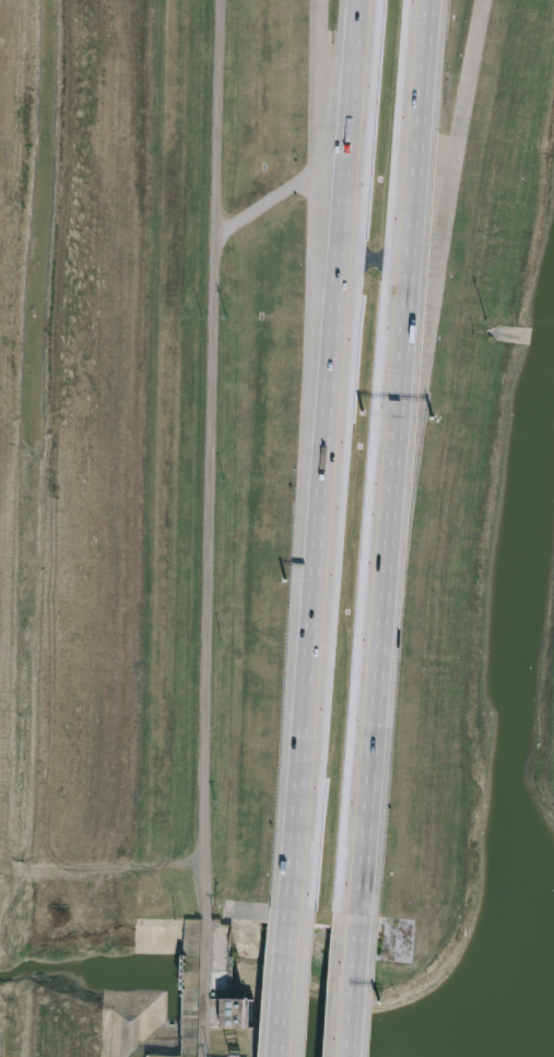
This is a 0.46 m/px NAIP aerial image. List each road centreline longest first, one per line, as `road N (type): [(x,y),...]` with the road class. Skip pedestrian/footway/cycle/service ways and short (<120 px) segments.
road 1 (motorway): [(359,928),(430,0)]
road 2 (motorway): [(359,0),(290,923)]
road 3 (motorway): [(290,923),(278,1056)]
road 4 (motorway): [(354,1056),(359,928)]

